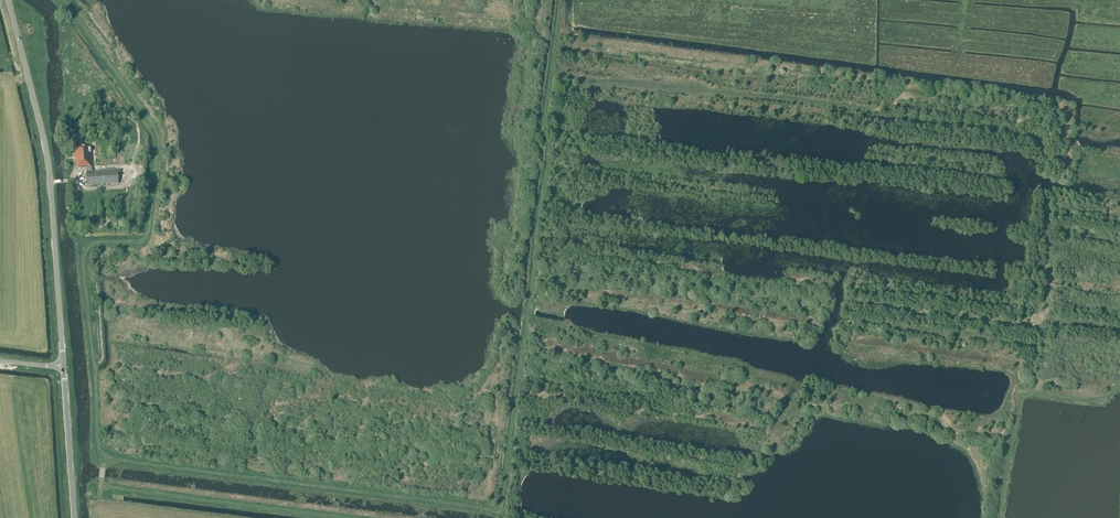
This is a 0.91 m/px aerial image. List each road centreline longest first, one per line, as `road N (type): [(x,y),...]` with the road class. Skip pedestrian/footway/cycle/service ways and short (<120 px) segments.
road 1 (track): [(560,0),(500,508),(104,459)]
road 2 (track): [(61,0),(158,132),(146,238),(96,243),(84,254),(100,486),(362,517)]
road 3 (tertiary): [(64,369),(49,168),(7,0)]
road 4 (track): [(999,517),(1023,397),(1099,402),(1119,388)]
road 5 (track): [(550,74),(758,96)]
road 6 (track): [(554,45),(718,68)]
road 7 (tertiary): [(72,517),(64,369)]

